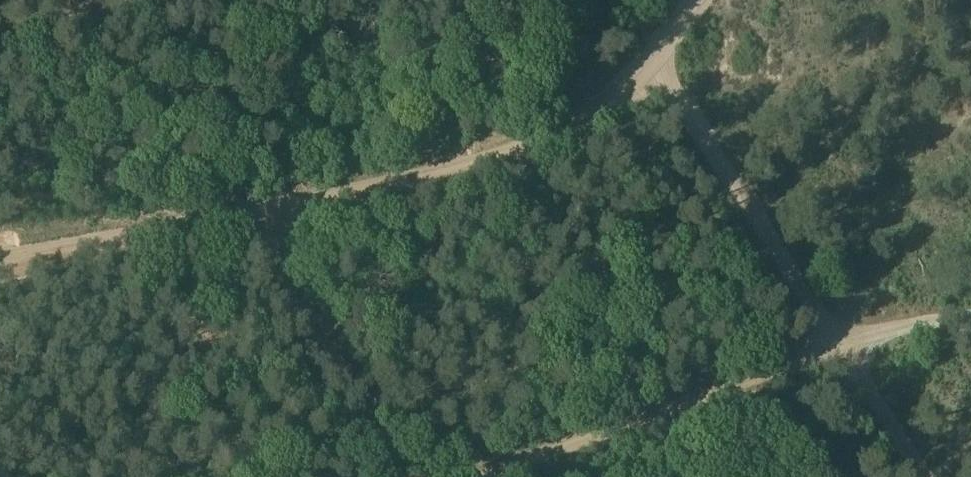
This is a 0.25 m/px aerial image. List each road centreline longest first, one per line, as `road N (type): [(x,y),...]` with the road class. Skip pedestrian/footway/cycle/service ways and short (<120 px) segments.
road 1 (track): [(428,476),(817,342),(970,321)]
road 2 (track): [(926,476),(627,0)]
road 3 (track): [(409,476),(249,220)]

